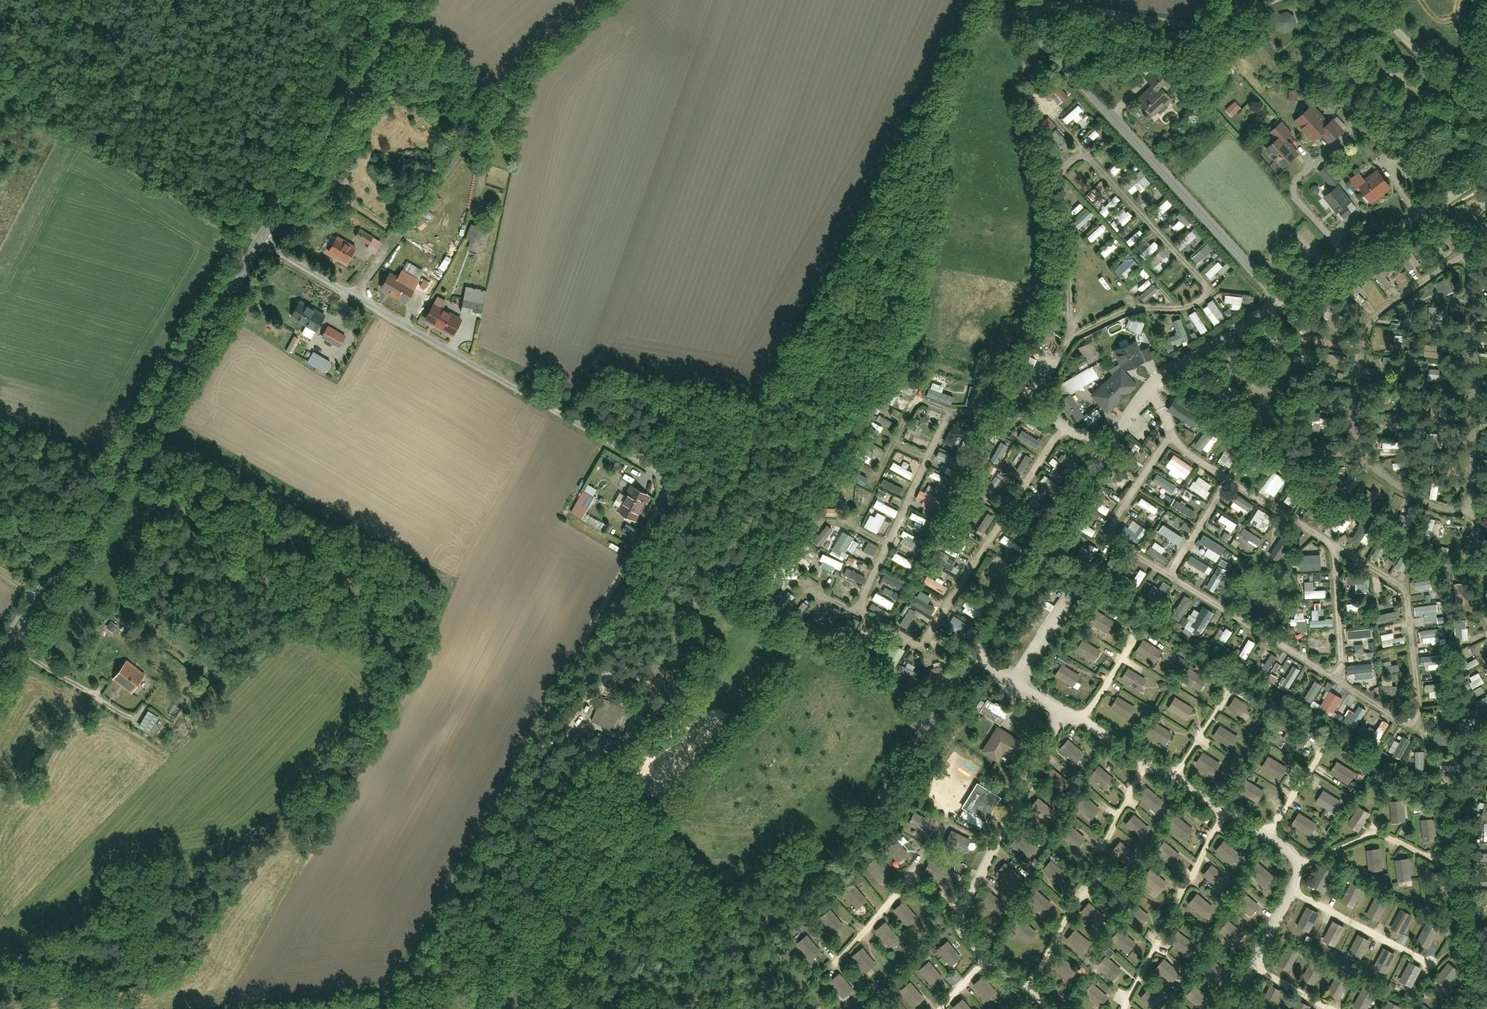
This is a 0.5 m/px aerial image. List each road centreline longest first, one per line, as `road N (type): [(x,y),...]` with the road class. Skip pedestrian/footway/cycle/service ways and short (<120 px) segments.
road 1 (residential): [(944,696),(1153,383),(1283,302)]
road 2 (tertiary): [(0,663),(260,239)]
road 3 (residential): [(260,239),(652,466)]
road 4 (track): [(691,1008),(860,828),(944,696)]
road 5 (residential): [(1022,20),(1283,302)]
road 6 (tertiary): [(260,239),(404,0)]
road 7 (residential): [(1276,0),(1198,26),(1063,5),(1022,20)]
road 8 (residential): [(1283,302),(1486,174)]
road 9 (track): [(200,1008),(392,989)]
road 10 (residential): [(1366,0),(1486,117)]

